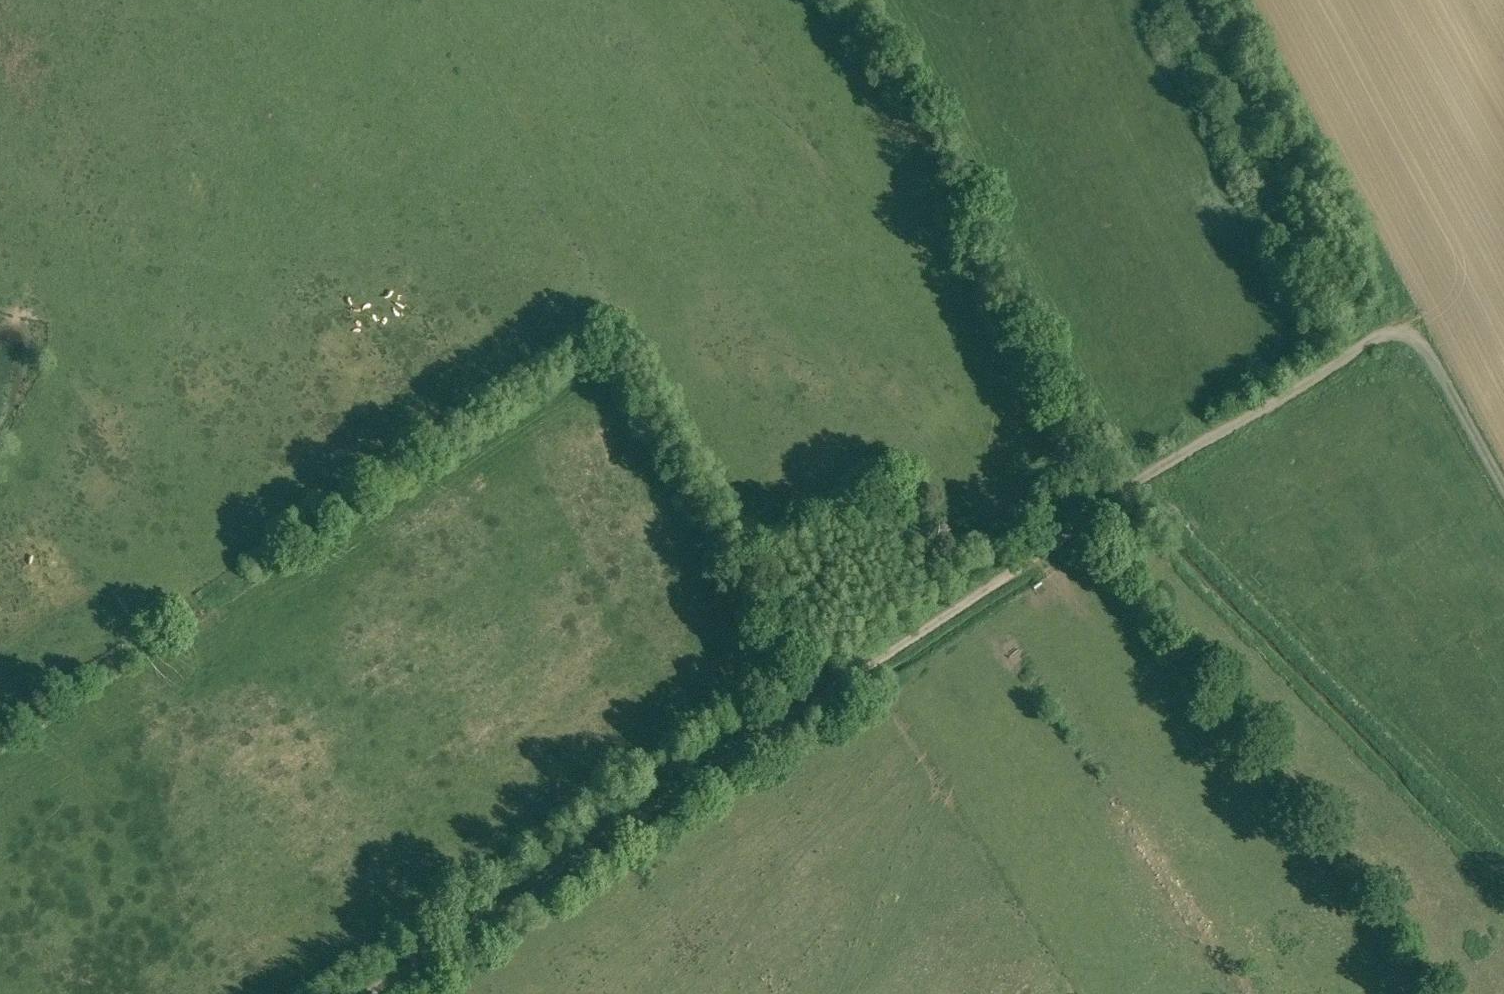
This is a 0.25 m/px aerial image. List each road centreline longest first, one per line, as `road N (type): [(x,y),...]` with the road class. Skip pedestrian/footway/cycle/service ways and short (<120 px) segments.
road 1 (residential): [(1219,430),(376,993)]
road 2 (track): [(1503,475),(1427,341),(1385,322),(1219,430)]

